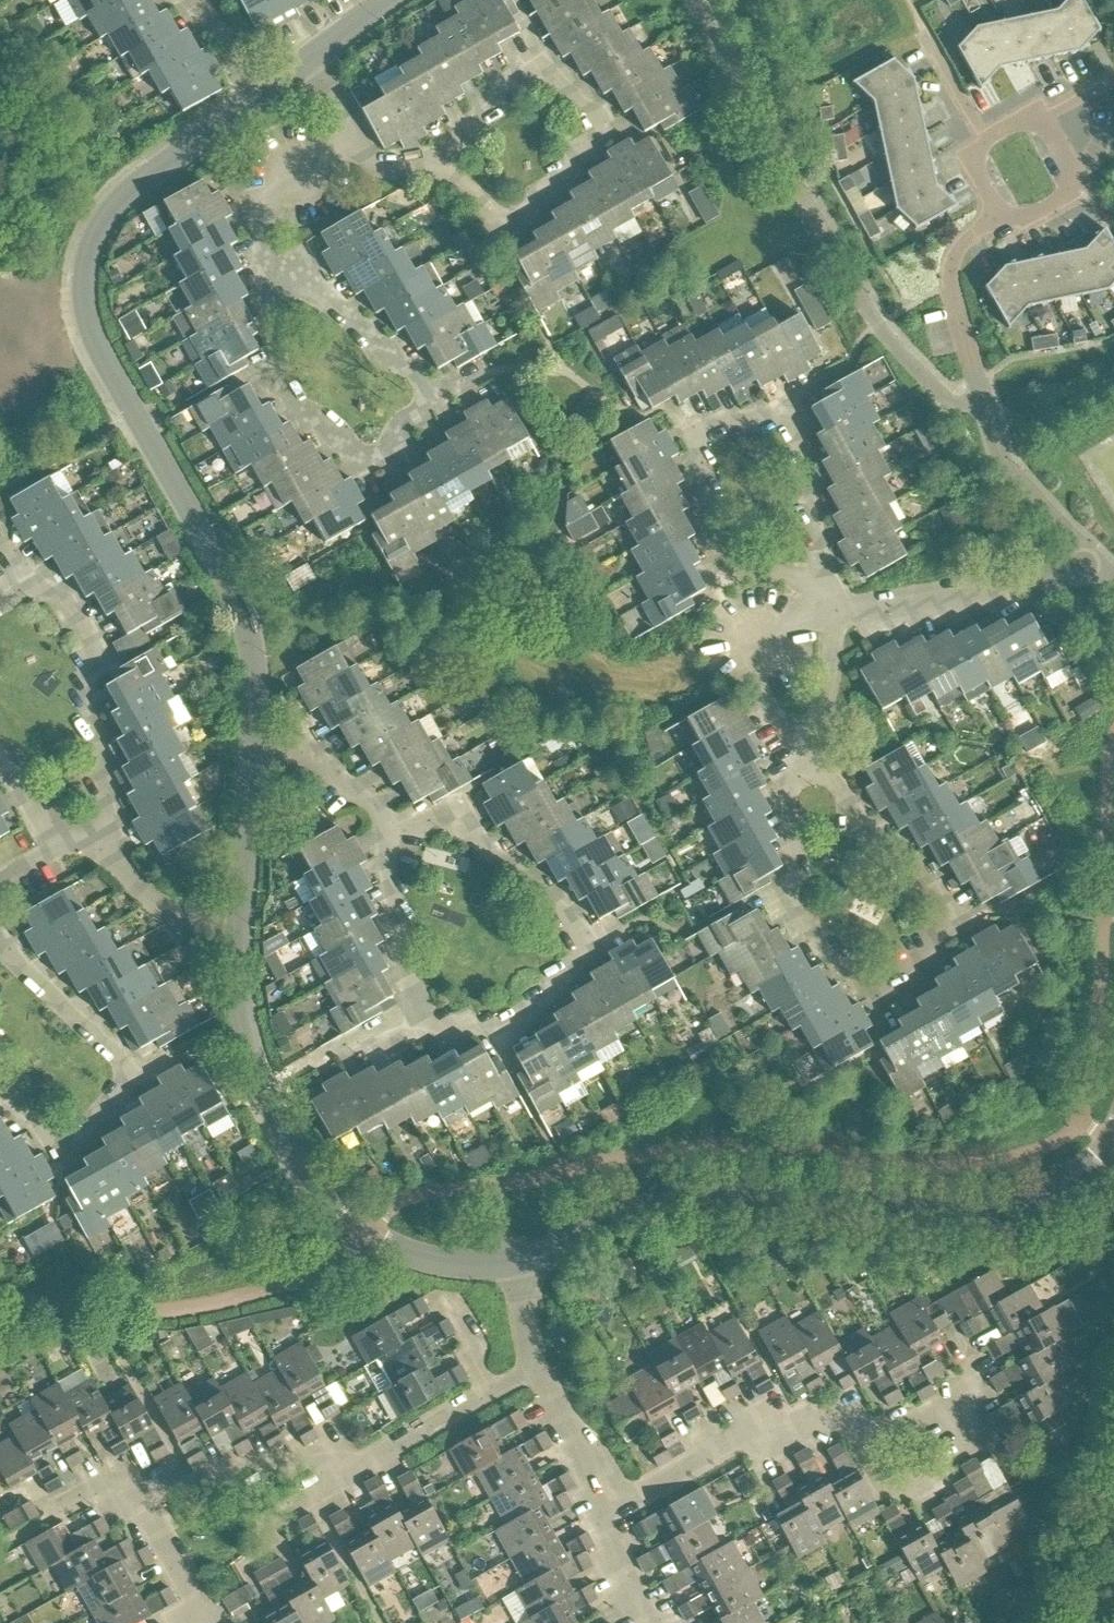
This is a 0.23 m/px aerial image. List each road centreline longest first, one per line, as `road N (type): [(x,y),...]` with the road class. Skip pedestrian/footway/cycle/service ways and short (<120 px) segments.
road 1 (tertiary): [(252,750),(256,680),(247,629),(229,580),(97,350),(82,289),(87,255),(110,214),(262,95)]
road 2 (tertiary): [(1113,1148),(1055,1200),(982,1223),(703,1200),(630,1216),(512,1266)]
road 3 (residential): [(812,759),(879,843),(935,888),(958,931),(879,991),(846,975),(808,940),(796,906),(789,791)]
road 4 (tertiary): [(512,1266),(408,1256),(370,1239),(333,1203),(304,1166),(254,1060),(240,992),(240,927)]
road 5 (residential): [(823,593),(786,408),(692,435),(725,564),(780,574)]
road 6 (residential): [(431,174),(468,194),(508,230),(602,129),(540,62),(434,162)]
road 7 (residential): [(419,1016),(472,1032),(510,1026),(586,949),(452,810),(391,828)]
road 8 (residential): [(0,599),(28,581),(46,586),(79,615),(95,642),(89,681),(110,835)]
road 9 (residential): [(271,282),(278,384),(366,460),(435,397)]
road 10 (residential): [(847,1431),(958,1407),(983,1447),(883,1500)]
road 11 (residential): [(1104,565),(838,615)]
road 12 (residential): [(614,1511),(760,1430),(847,1431)]
road 13 (residential): [(983,413),(956,283),(970,232),(995,221)]
road 14 (residential): [(435,397),(328,297),(305,284),(271,282)]
road 15 (residential): [(338,1466),(336,1489),(278,1524),(238,1577),(197,1605)]
road 16 (residential): [(983,413),(1001,464),(1104,565)]
road 17 (residential): [(338,1466),(142,1492)]
road 18 (residential): [(0,1092),(63,1153),(136,1074)]
road 19 (residential): [(391,828),(380,849),(419,1016)]
road 20 (residential): [(354,137),(272,188),(258,230),(271,282)]
road 21 (residential): [(136,1074),(0,937)]
road 22 (tertiary): [(240,927),(252,750)]
road 23 (residential): [(240,927),(167,910),(124,873),(110,835)]
road 24 (residential): [(490,1392),(369,1462),(338,1466)]
road 25 (residential): [(252,750),(315,753),(391,828)]
road 26 (residential): [(995,221),(1013,227),(1075,189),(1052,115)]
road 27 (unclassified): [(537,1372),(614,1511)]
road 28 (residential): [(838,615),(812,759)]
road 29 (residential): [(142,1492),(197,1605)]
road 30 (residential): [(184,0),(226,38),(262,95)]
road 31 (unclassified): [(614,1511),(609,1548),(650,1622)]

